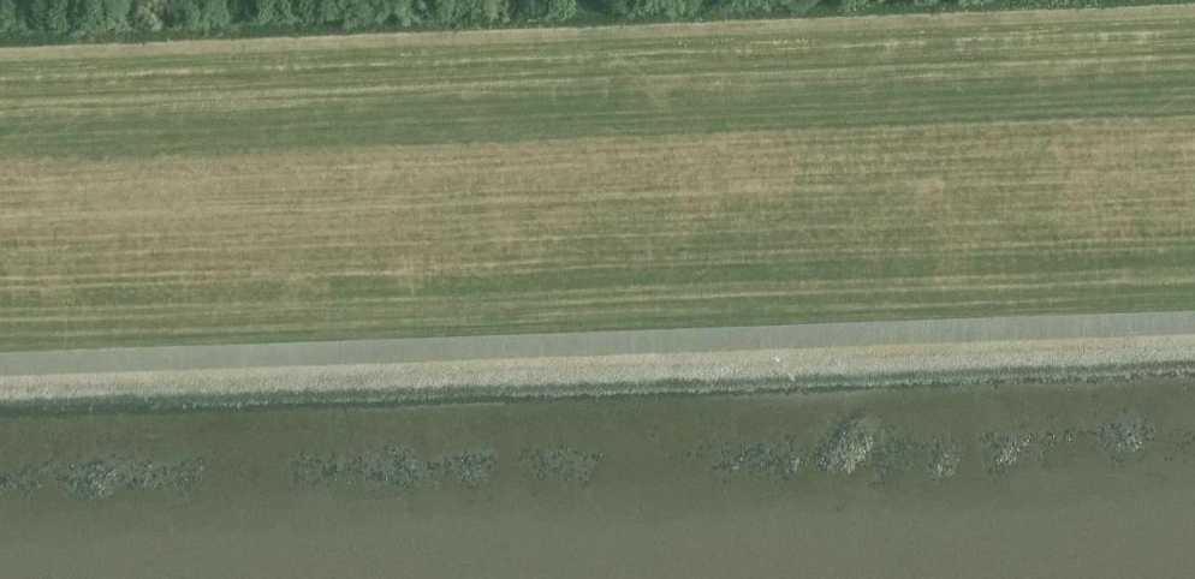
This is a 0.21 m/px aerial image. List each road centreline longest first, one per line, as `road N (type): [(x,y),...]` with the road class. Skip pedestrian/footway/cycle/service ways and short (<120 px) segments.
road 1 (track): [(1194,322),(0,367)]

